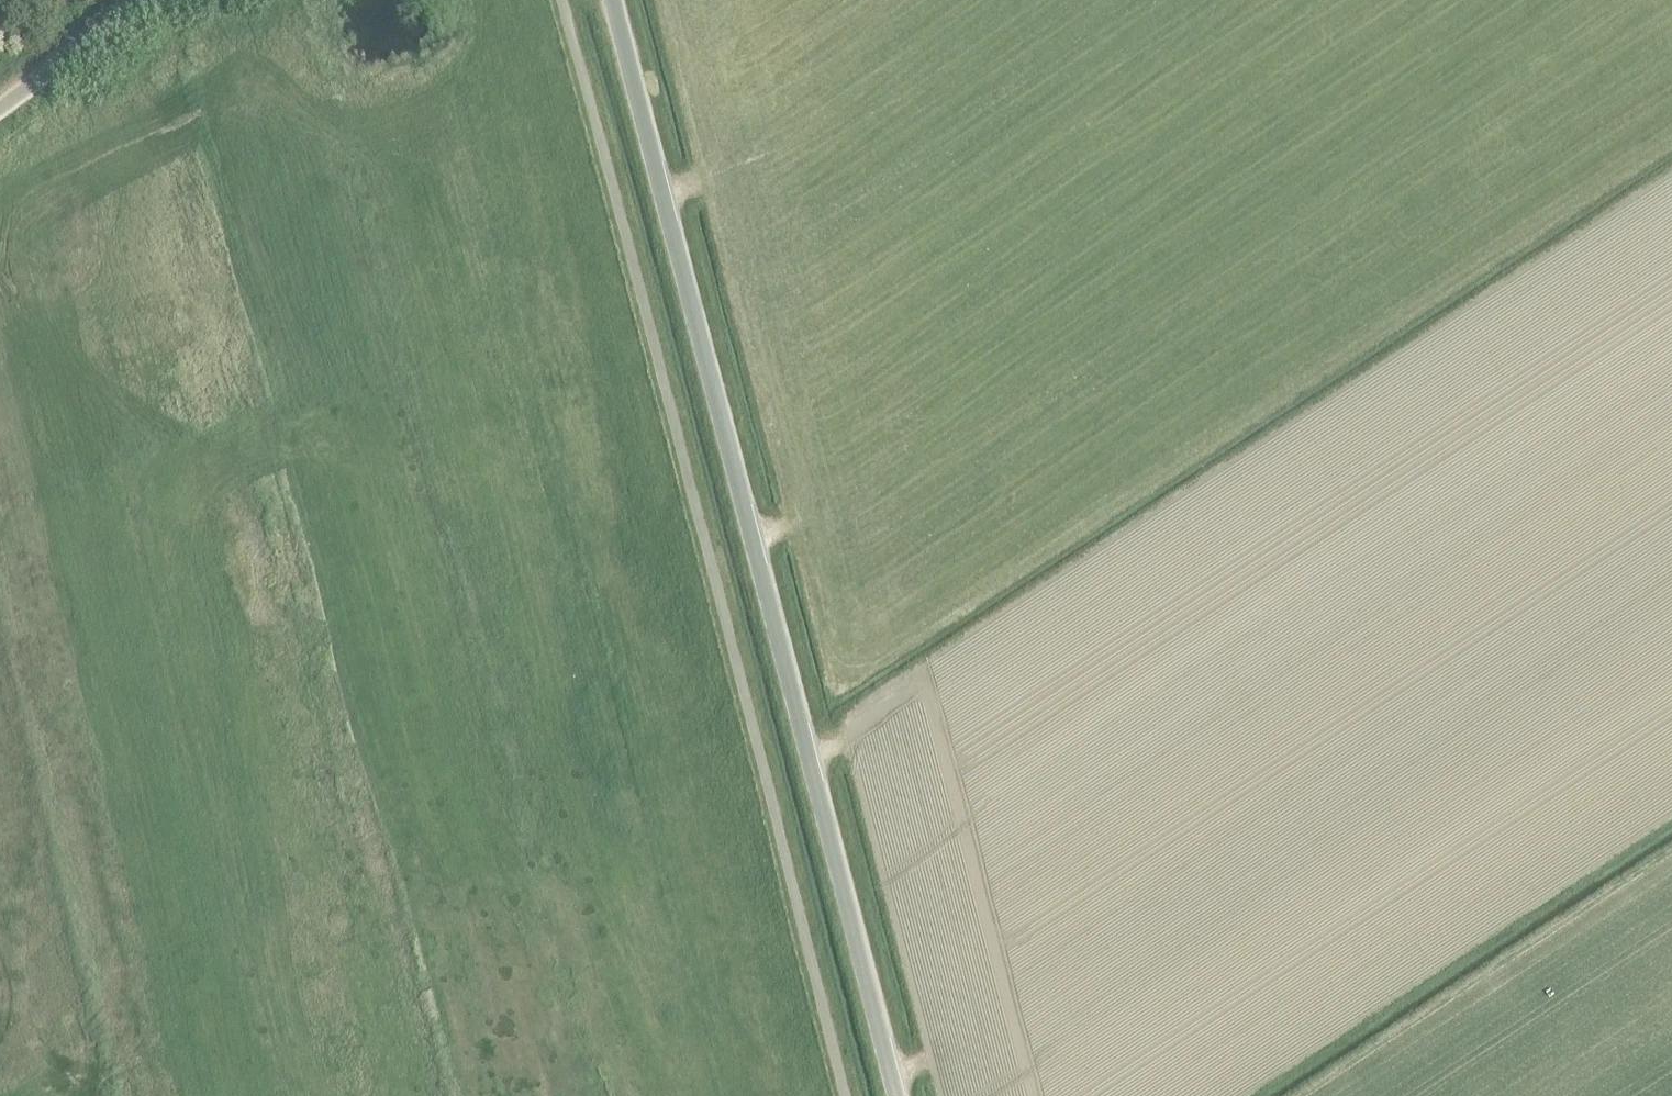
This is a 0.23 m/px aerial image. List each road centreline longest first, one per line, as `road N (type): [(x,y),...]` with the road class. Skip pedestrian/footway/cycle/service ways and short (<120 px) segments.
road 1 (unclassified): [(894,1095),(609,0)]
road 2 (unclassified): [(0,108),(150,0)]

